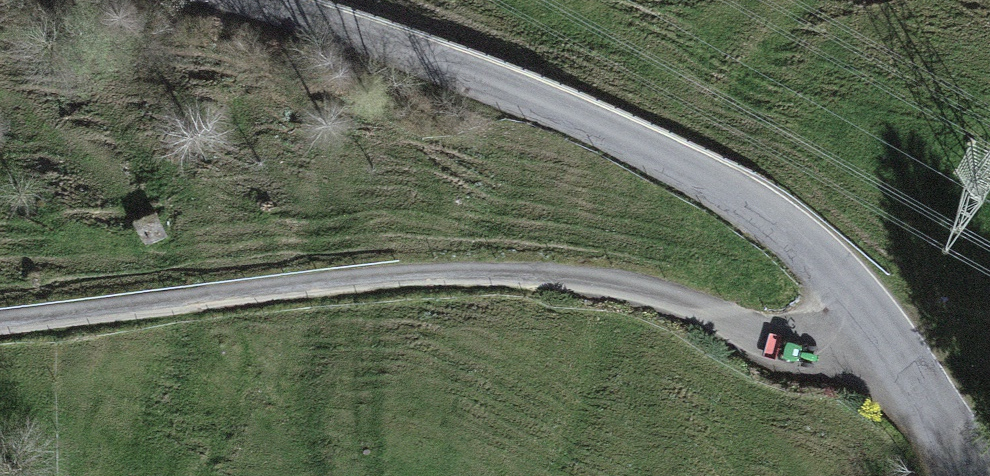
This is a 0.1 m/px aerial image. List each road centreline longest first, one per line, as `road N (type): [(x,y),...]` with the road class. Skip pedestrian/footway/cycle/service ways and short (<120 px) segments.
road 1 (track): [(861,285),(768,339),(634,292),(447,280),(0,335)]
road 2 (unclassified): [(284,0),(514,82),(782,213),(861,285),(929,378),(958,475)]

